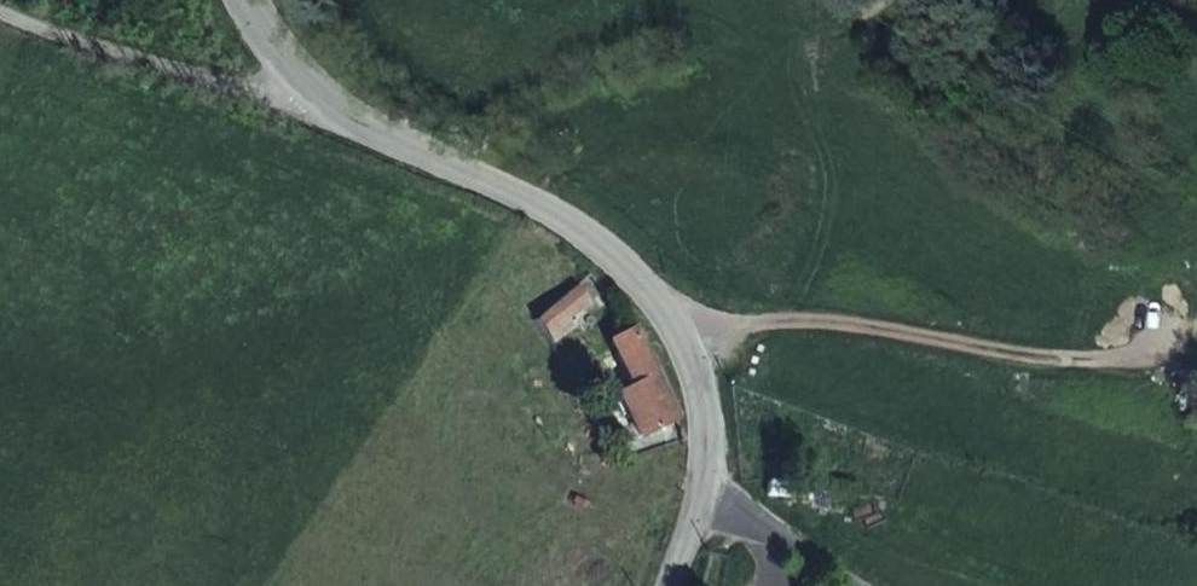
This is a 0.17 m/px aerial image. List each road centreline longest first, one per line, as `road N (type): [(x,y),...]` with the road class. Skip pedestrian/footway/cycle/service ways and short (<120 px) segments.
road 1 (tertiary): [(304,81),(374,132),(591,233),(656,296),(696,368),(708,438),(701,501)]
road 2 (track): [(1196,357),(1094,360),(853,324),(681,332)]
road 3 (residential): [(0,11),(153,68),(251,84),(304,81)]
road 4 (unclassified): [(701,501),(860,585)]

